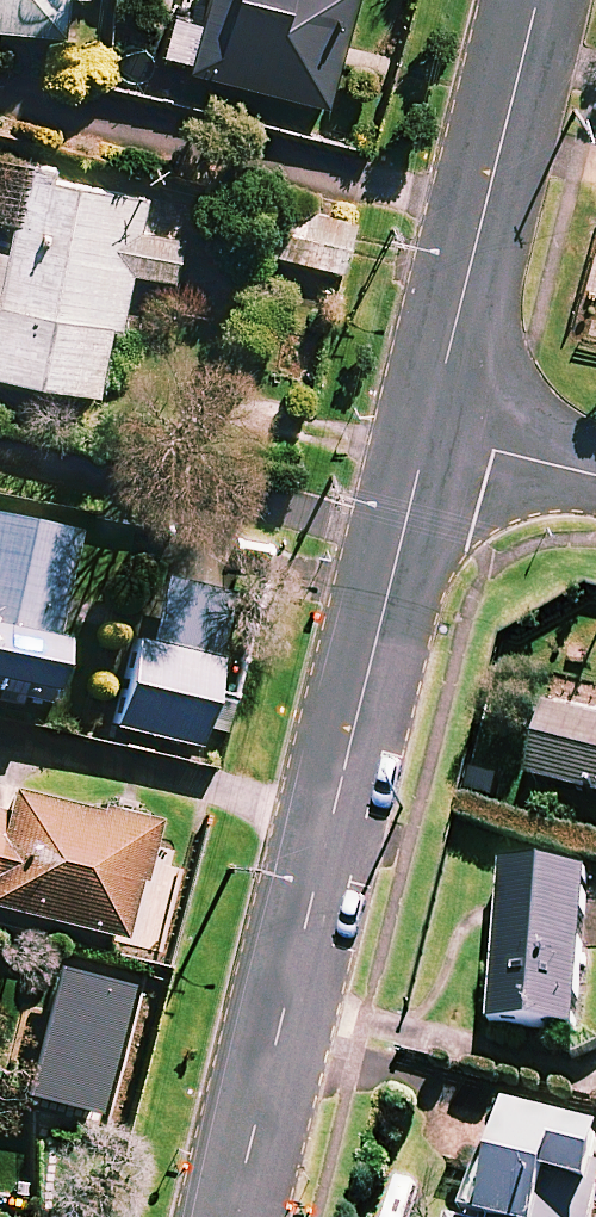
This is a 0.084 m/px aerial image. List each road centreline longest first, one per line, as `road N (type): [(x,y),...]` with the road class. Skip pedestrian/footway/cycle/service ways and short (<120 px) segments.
road 1 (tertiary): [(402,539),(229,1216)]
road 2 (tertiary): [(534,0),(426,433)]
road 3 (residential): [(0,469),(402,539)]
road 4 (residential): [(595,475),(426,433)]

